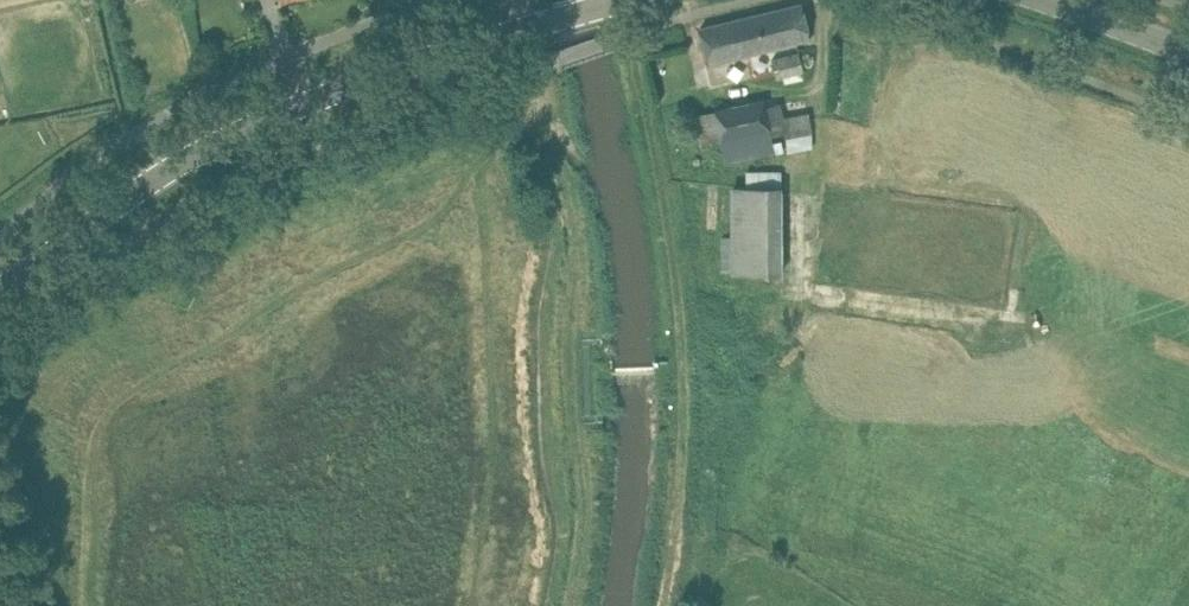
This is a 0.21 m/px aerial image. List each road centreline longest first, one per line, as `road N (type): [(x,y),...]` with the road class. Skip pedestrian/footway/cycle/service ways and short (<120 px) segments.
road 1 (track): [(633,0),(685,334),(681,490),(657,605)]
road 2 (secondary): [(529,26),(297,100),(175,164),(0,287)]
road 3 (track): [(529,26),(574,307),(581,425),(560,605)]
road 4 (secondary): [(1188,57),(1042,0)]

